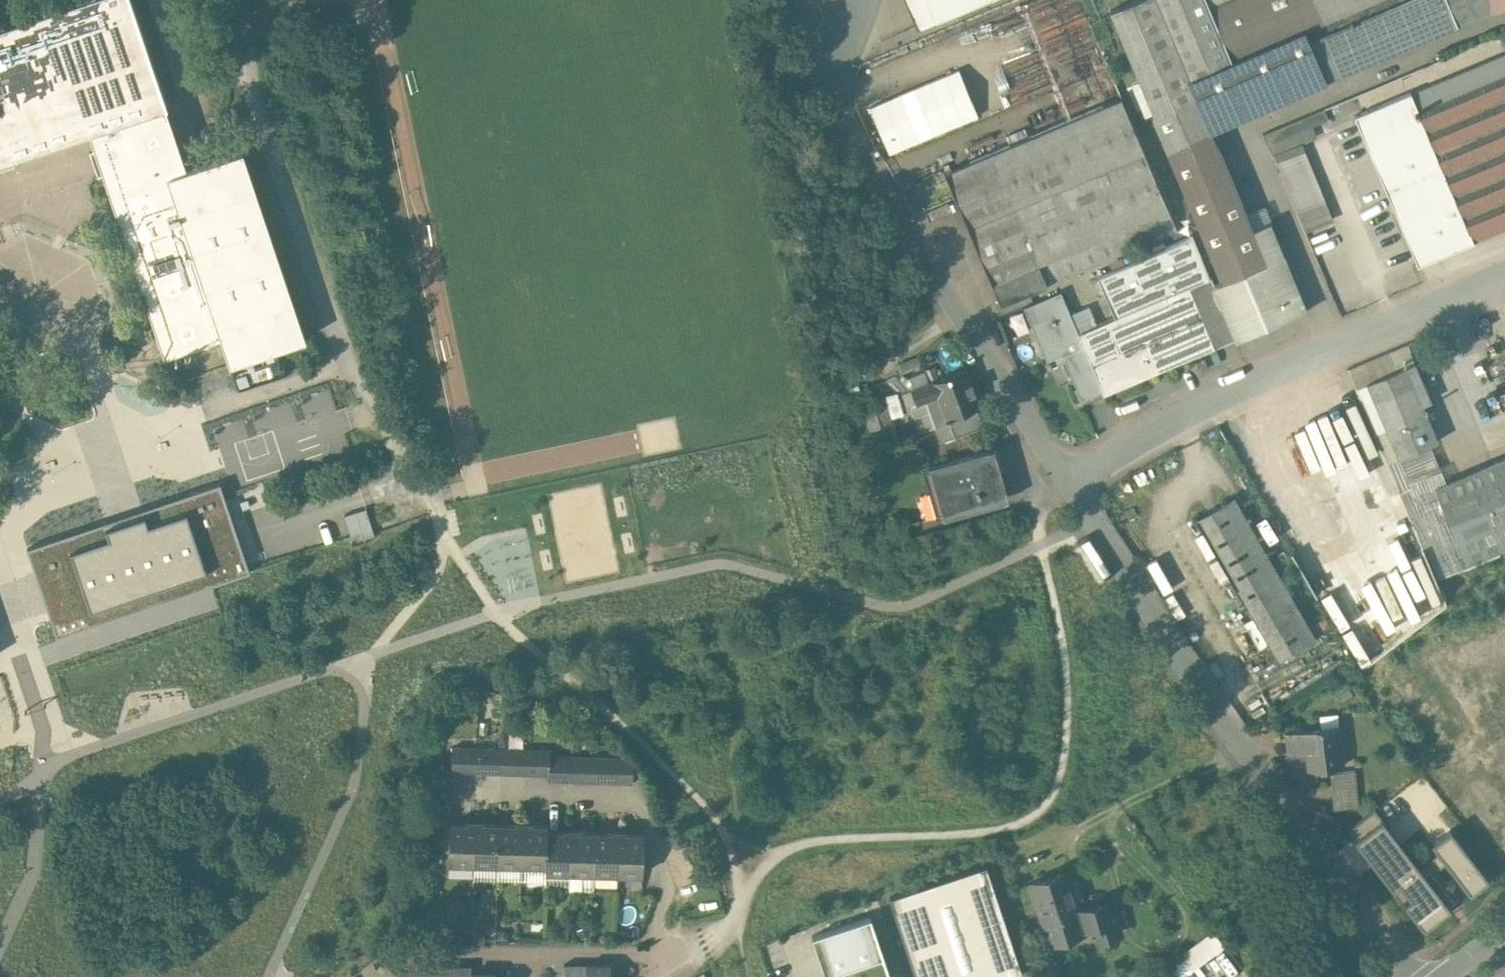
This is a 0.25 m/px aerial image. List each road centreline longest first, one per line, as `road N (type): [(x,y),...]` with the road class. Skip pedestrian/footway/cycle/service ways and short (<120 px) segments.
road 1 (residential): [(1064,483),(1243,749),(1412,976)]
road 2 (residential): [(1064,483),(842,115),(827,61),(826,4)]
road 3 (residential): [(1504,275),(1240,385),(1064,483)]
road 4 (residential): [(454,789),(642,797),(668,885),(654,929),(664,955)]
road 5 (residential): [(664,955),(430,952),(397,976)]

